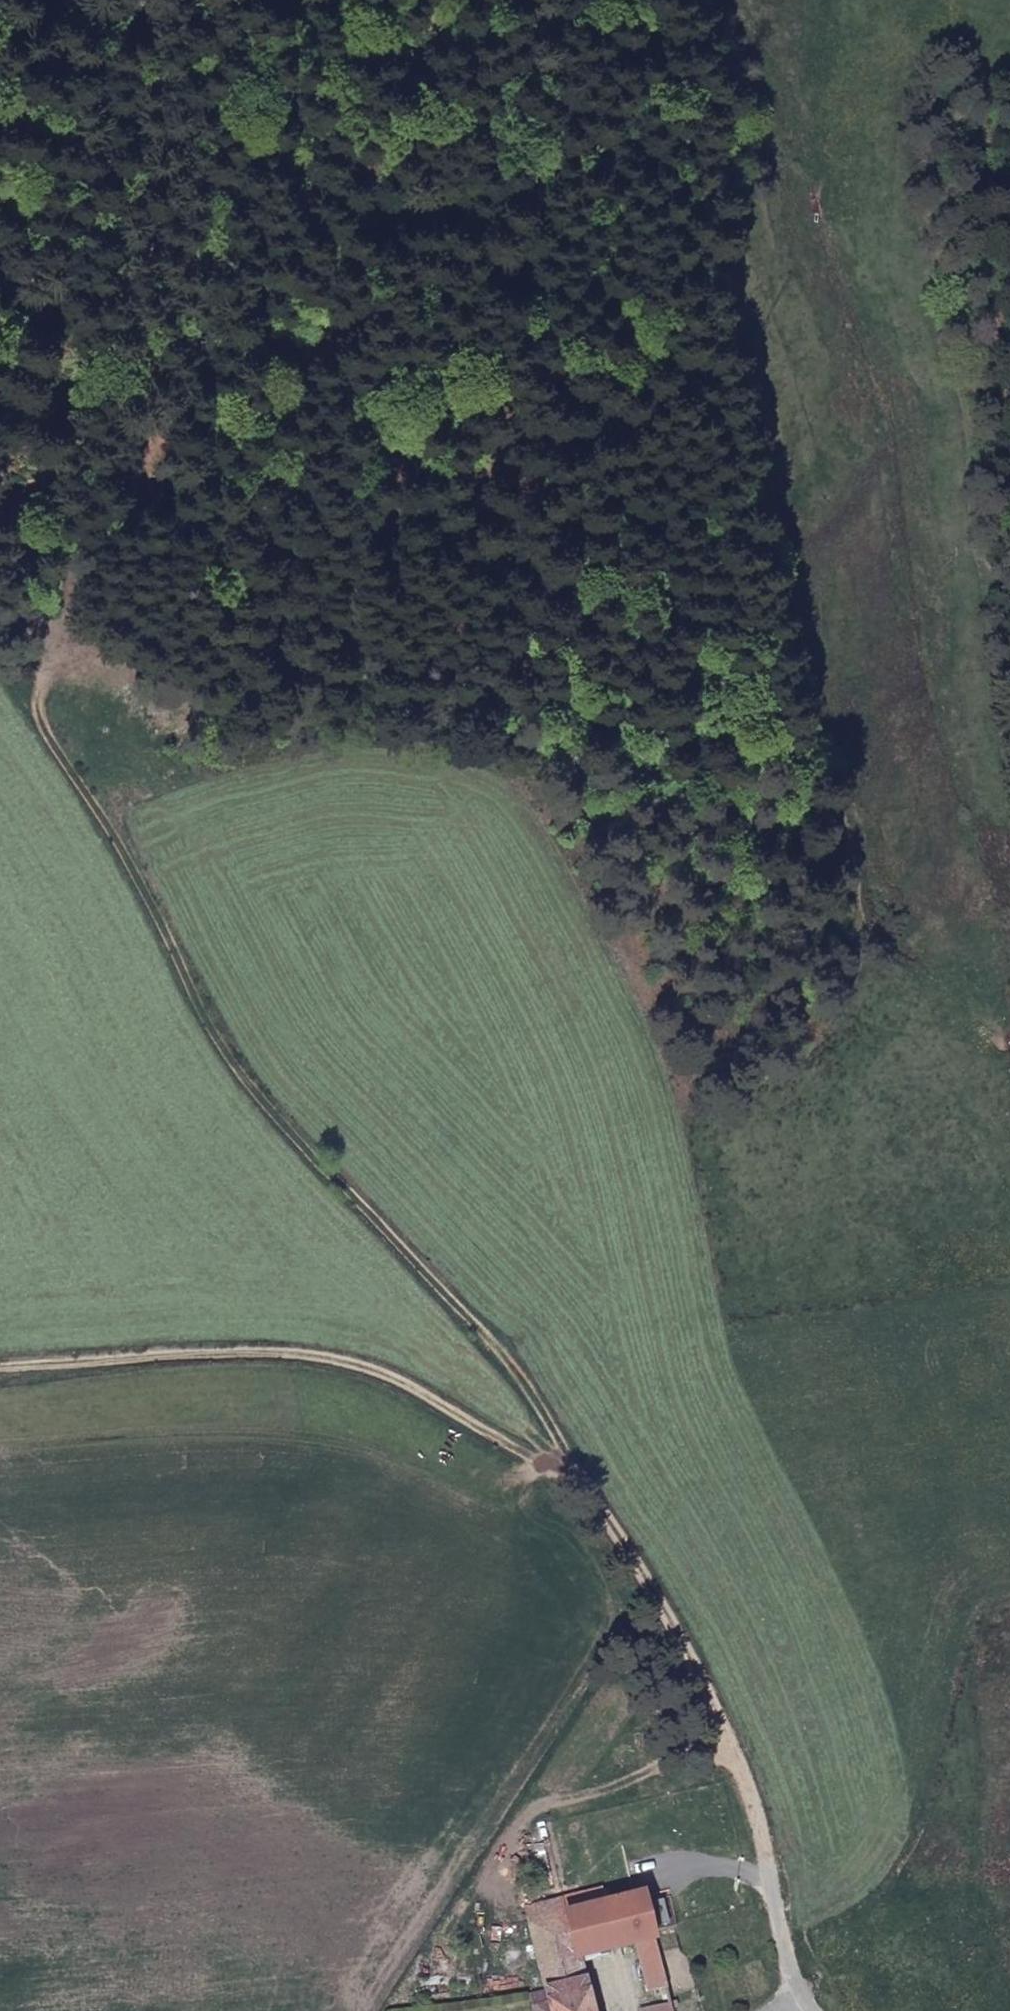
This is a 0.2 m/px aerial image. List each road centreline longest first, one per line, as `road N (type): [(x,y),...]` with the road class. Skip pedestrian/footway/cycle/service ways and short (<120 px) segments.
road 1 (track): [(0,1368),(219,1359),(414,1382),(614,1516),(745,1776),(795,1998)]
road 2 (track): [(0,666),(144,891),(195,1021),(597,1469),(614,1516)]

